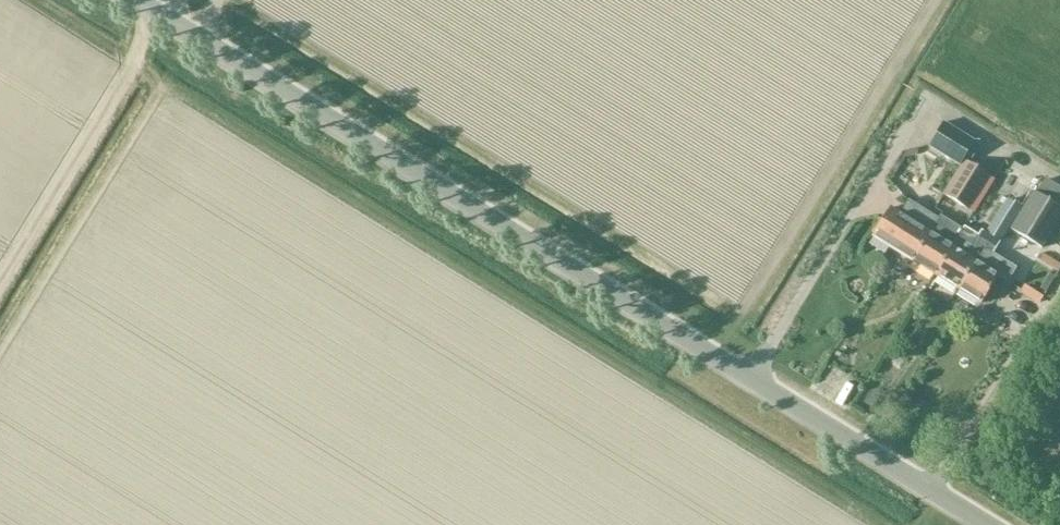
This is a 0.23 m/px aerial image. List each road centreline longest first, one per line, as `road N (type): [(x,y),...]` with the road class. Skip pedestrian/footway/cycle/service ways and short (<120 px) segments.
road 1 (unclassified): [(984,524),(134,0)]
road 2 (track): [(151,11),(124,74),(0,275)]

